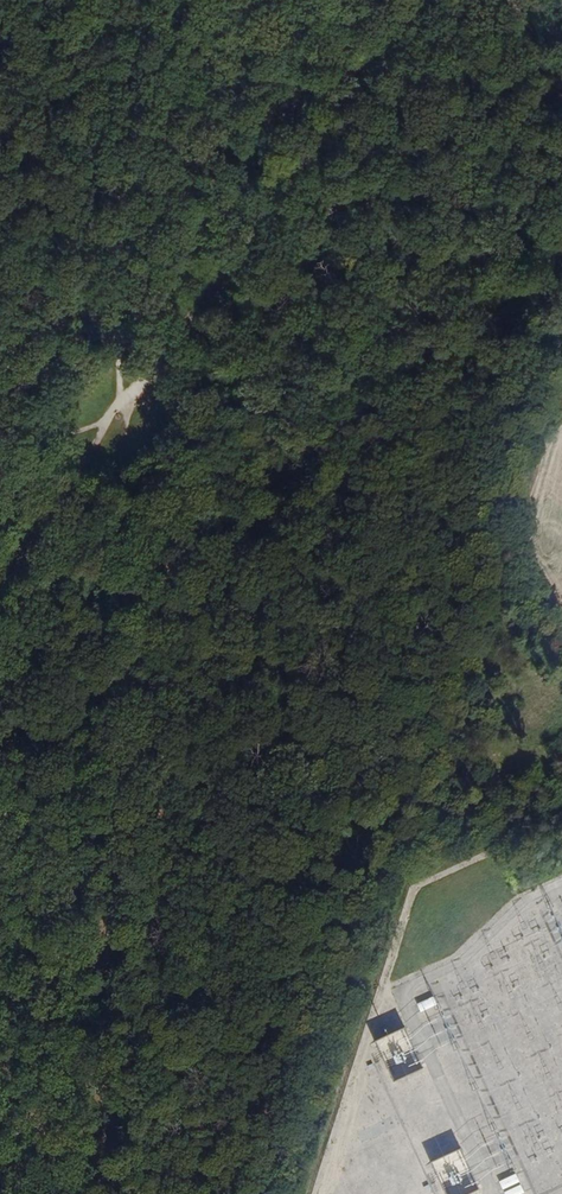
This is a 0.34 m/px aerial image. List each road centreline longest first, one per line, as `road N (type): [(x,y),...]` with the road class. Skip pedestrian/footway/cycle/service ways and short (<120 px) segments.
road 1 (track): [(123,0),(98,1193)]
road 2 (track): [(419,0),(119,406)]
road 3 (track): [(119,406),(489,301)]
road 4 (track): [(0,585),(119,406)]
road 5 (track): [(119,406),(0,447)]

